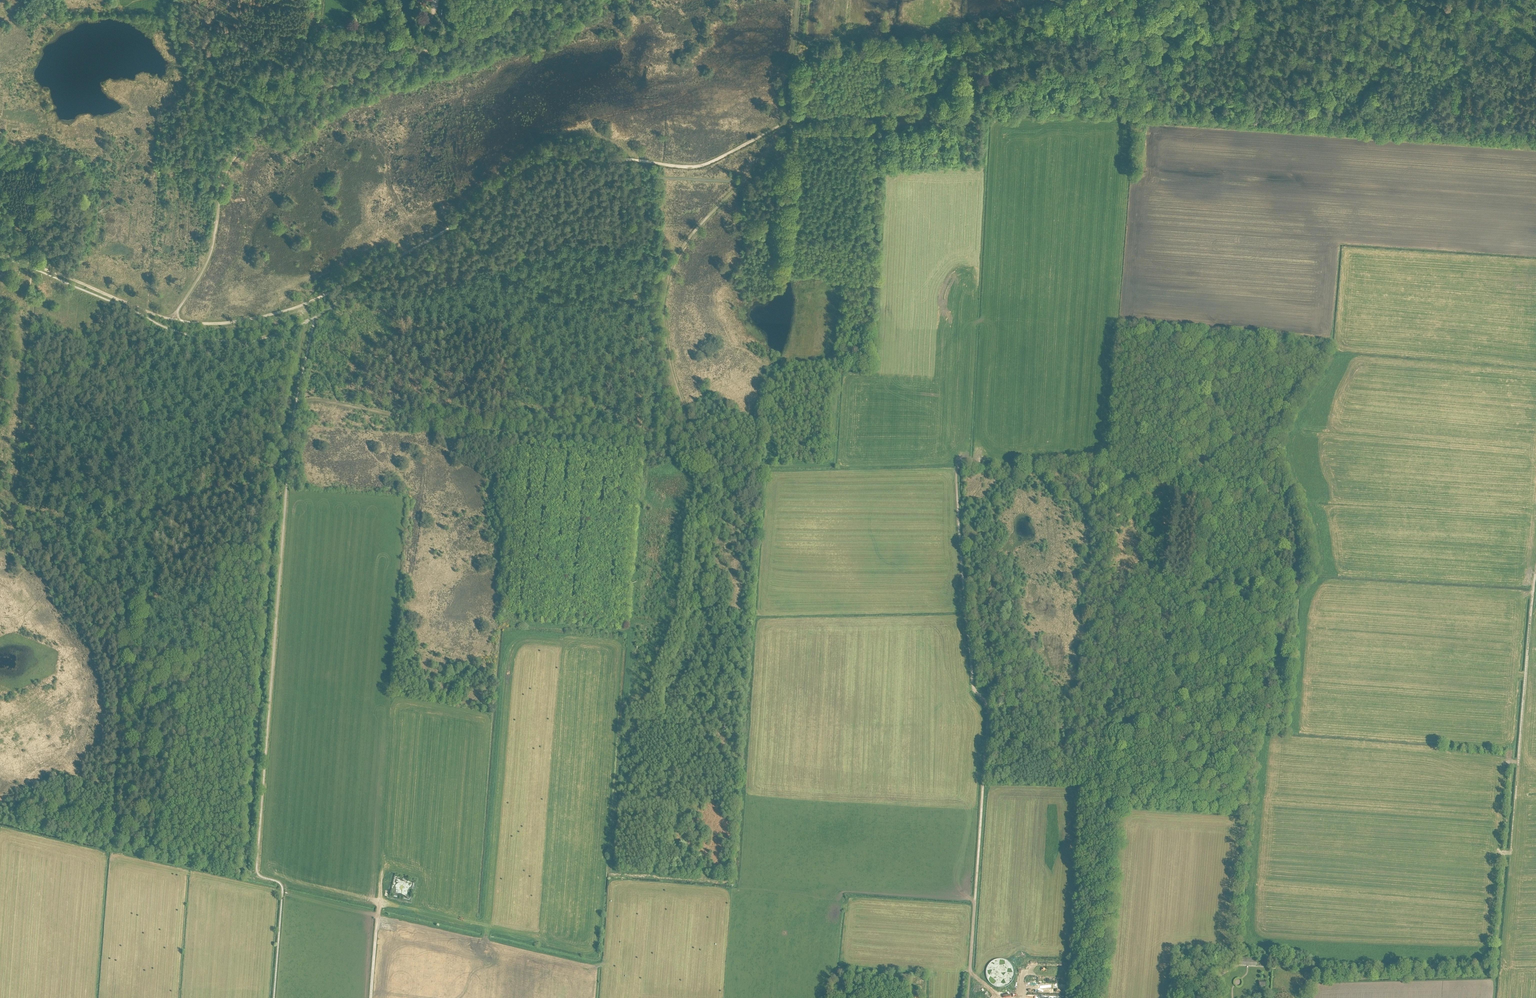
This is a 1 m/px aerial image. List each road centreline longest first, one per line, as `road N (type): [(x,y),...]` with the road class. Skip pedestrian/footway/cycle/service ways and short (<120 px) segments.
road 1 (track): [(308,304),(466,219),(546,158),(697,166),(797,118),(934,113),(1026,56),(1137,43)]
road 2 (track): [(789,121),(780,150),(723,200),(673,263),(662,311),(689,425),(683,442),(474,432),(288,401)]
road 3 (track): [(308,304),(276,459),(242,866)]
road 4 (track): [(879,115),(870,307),(841,358),(833,465),(725,467),(689,425)]
road 5 (track): [(533,0),(471,38),(382,63),(262,127),(223,177),(208,263),(171,320)]
road 6 (track): [(242,866),(124,831),(113,792),(115,682),(75,598),(14,503)]
road 7 (track): [(0,196),(32,264),(14,503)]
road 8 (track): [(14,503),(79,520),(205,506),(241,493),(276,459)]
road 9 (track): [(0,252),(171,320)]
road 10 (track): [(171,320),(231,323),(308,304)]
road 11 (track): [(1137,43),(1183,42),(1266,0)]
road 12 (track): [(797,0),(789,121)]

